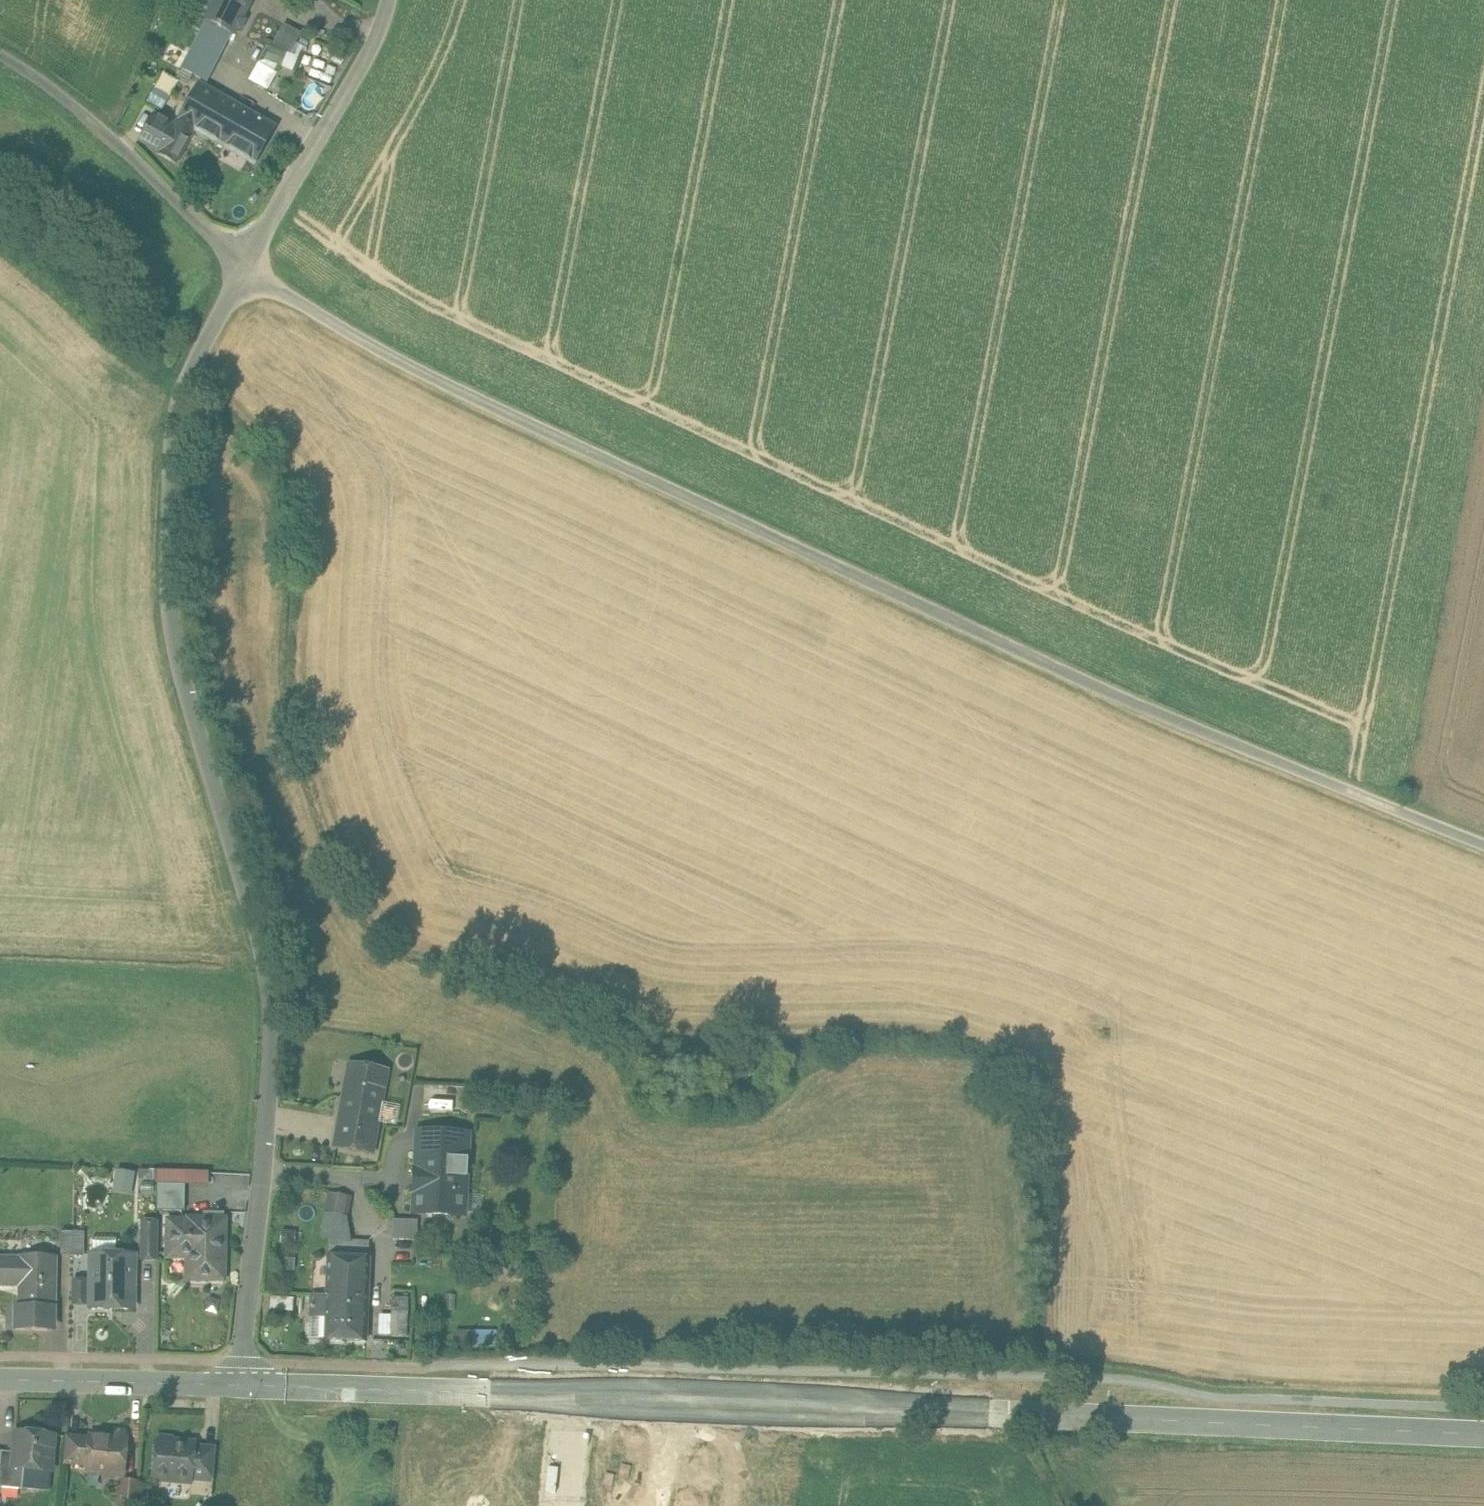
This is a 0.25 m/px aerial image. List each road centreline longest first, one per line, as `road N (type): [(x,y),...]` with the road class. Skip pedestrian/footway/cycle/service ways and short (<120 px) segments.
road 1 (track): [(1483,844),(1011,647),(562,440),(291,301),(244,265)]
road 2 (tertiary): [(240,1385),(1483,1435)]
road 3 (unclassified): [(244,265),(182,395),(172,439),(165,608),(276,1022)]
road 4 (residential): [(276,1022),(240,1385)]
road 5 (unclassified): [(0,57),(85,117),(244,265)]
road 6 (unclassified): [(244,265),(368,54),(390,0)]
road 7 (tertiary): [(0,1380),(240,1385)]

